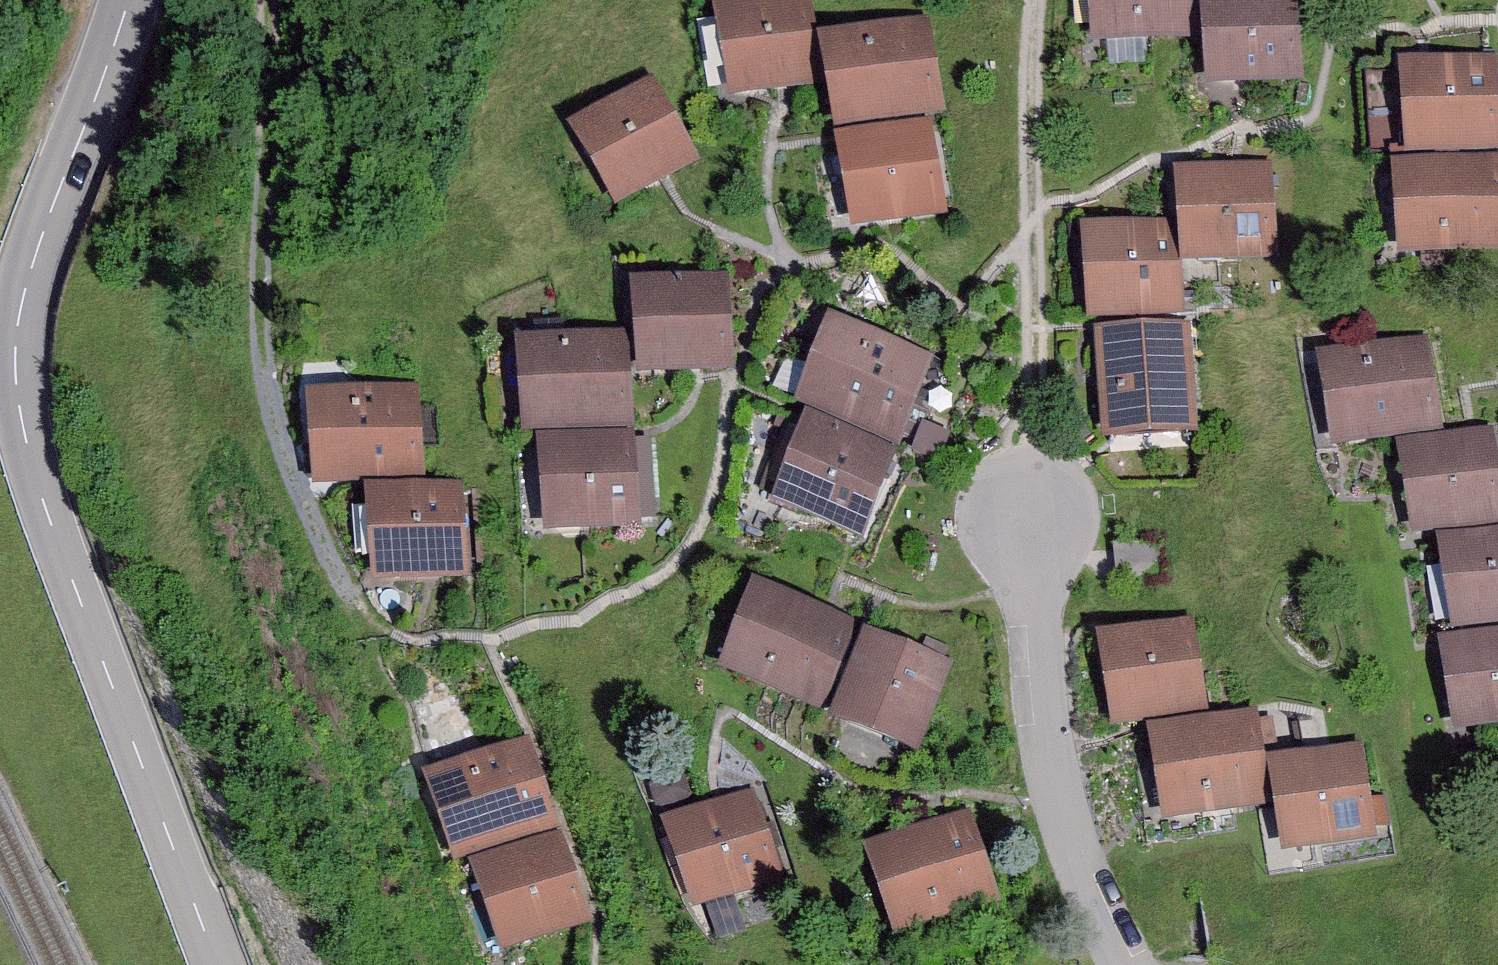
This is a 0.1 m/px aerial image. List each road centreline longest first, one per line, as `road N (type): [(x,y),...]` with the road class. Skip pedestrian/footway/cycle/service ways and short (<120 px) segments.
road 1 (tertiary): [(127,0),(28,279),(14,381),(43,503),(218,964)]
road 2 (track): [(269,0),(265,374),(278,434),(367,625)]
road 3 (track): [(1024,518),(1035,344),(1036,0)]
road 4 (residential): [(1123,964),(1055,808),(1024,518)]

